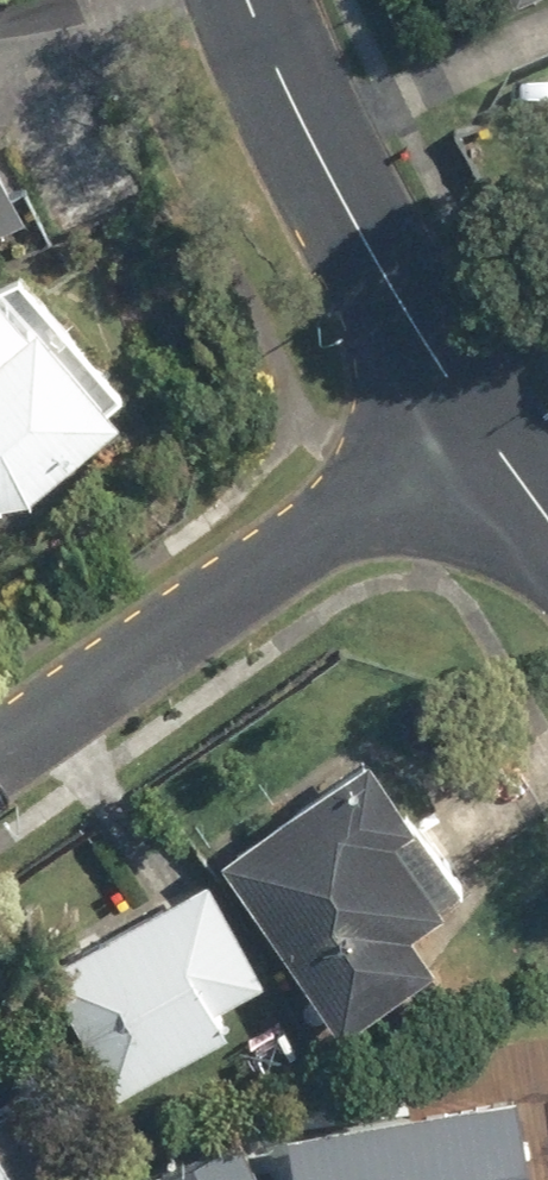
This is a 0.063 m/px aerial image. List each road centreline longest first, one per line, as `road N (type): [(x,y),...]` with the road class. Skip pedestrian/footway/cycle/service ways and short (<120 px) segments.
road 1 (residential): [(470,419),(0,750)]
road 2 (residential): [(246,0),(327,180),(470,419)]
road 3 (residential): [(470,419),(547,525)]

